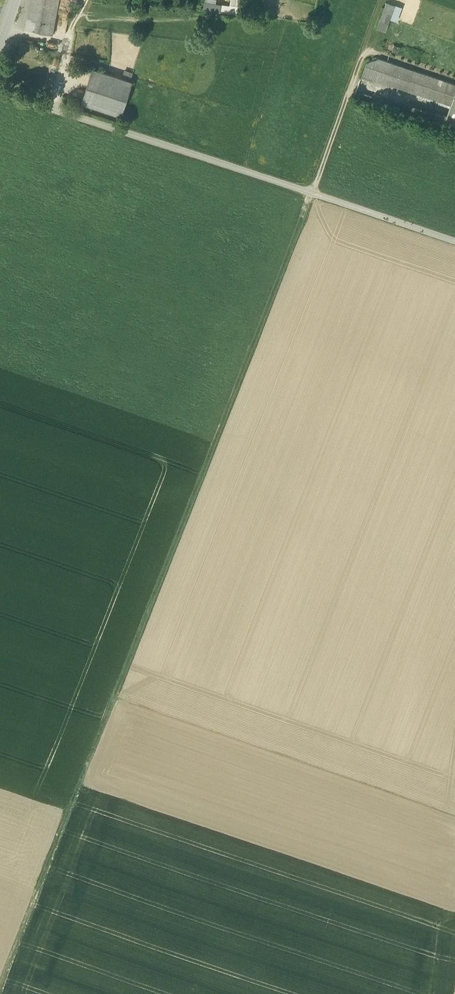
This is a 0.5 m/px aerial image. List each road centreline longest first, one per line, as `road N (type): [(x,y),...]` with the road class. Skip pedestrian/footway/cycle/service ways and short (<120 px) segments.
road 1 (track): [(0,990),(312,193)]
road 2 (track): [(0,93),(454,242)]
road 3 (track): [(364,51),(312,193)]

